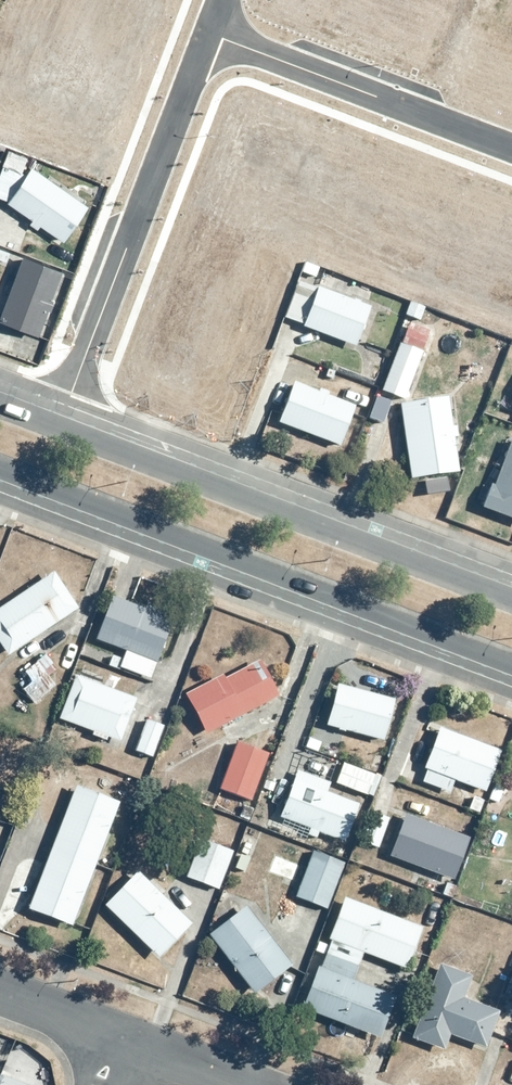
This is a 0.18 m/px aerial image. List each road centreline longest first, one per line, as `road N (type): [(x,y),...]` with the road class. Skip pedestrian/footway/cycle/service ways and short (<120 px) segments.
road 1 (secondary): [(511,663),(0,467)]
road 2 (secondary): [(56,425),(511,598)]
road 3 (residential): [(56,425),(207,33)]
road 4 (residential): [(511,150),(221,38)]
road 5 (residential): [(0,997),(119,1044)]

